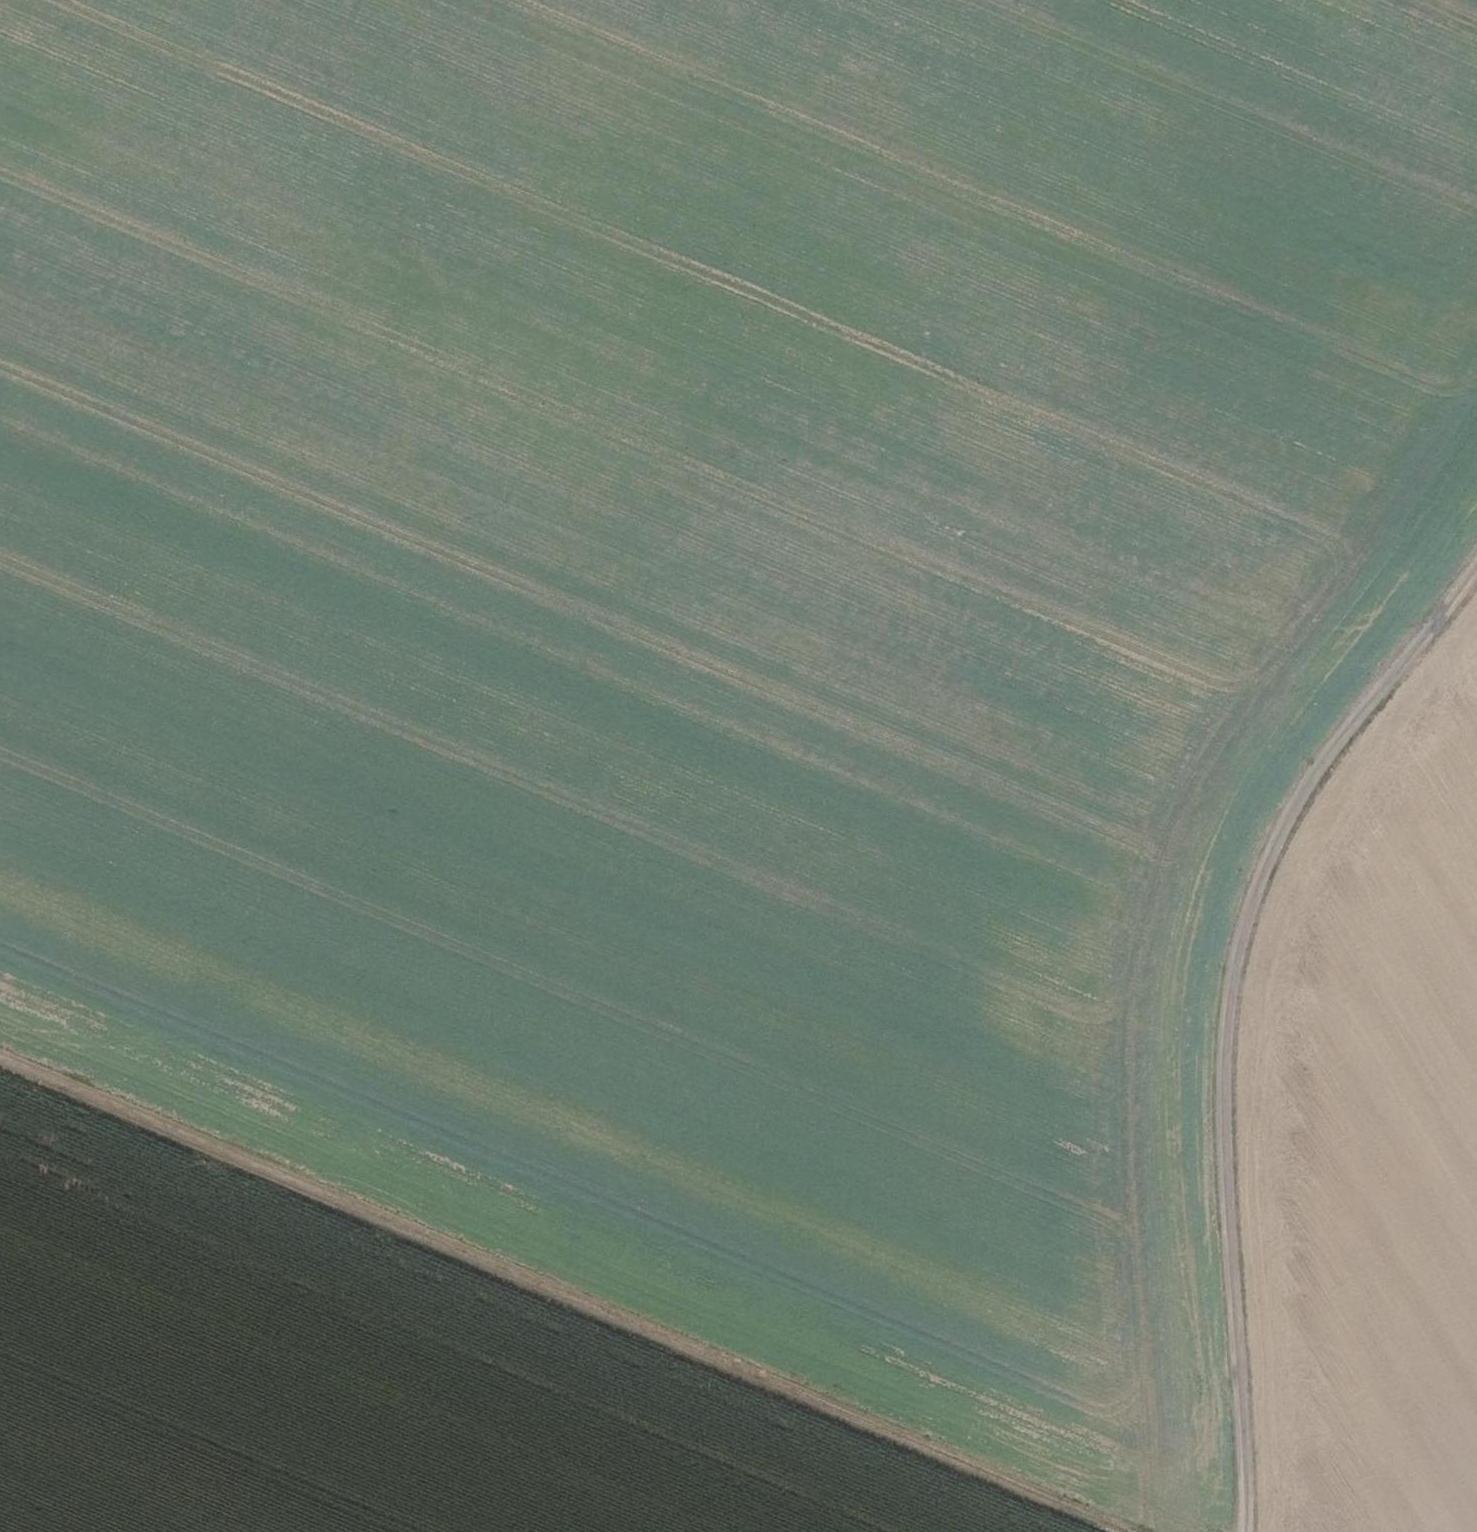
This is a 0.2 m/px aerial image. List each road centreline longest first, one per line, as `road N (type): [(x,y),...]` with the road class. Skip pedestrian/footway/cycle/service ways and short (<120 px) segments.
road 1 (track): [(1126,1531),(0,1053)]
road 2 (track): [(1476,551),(1305,771),(1260,856),(1227,955),(1216,1120),(1239,1531)]

